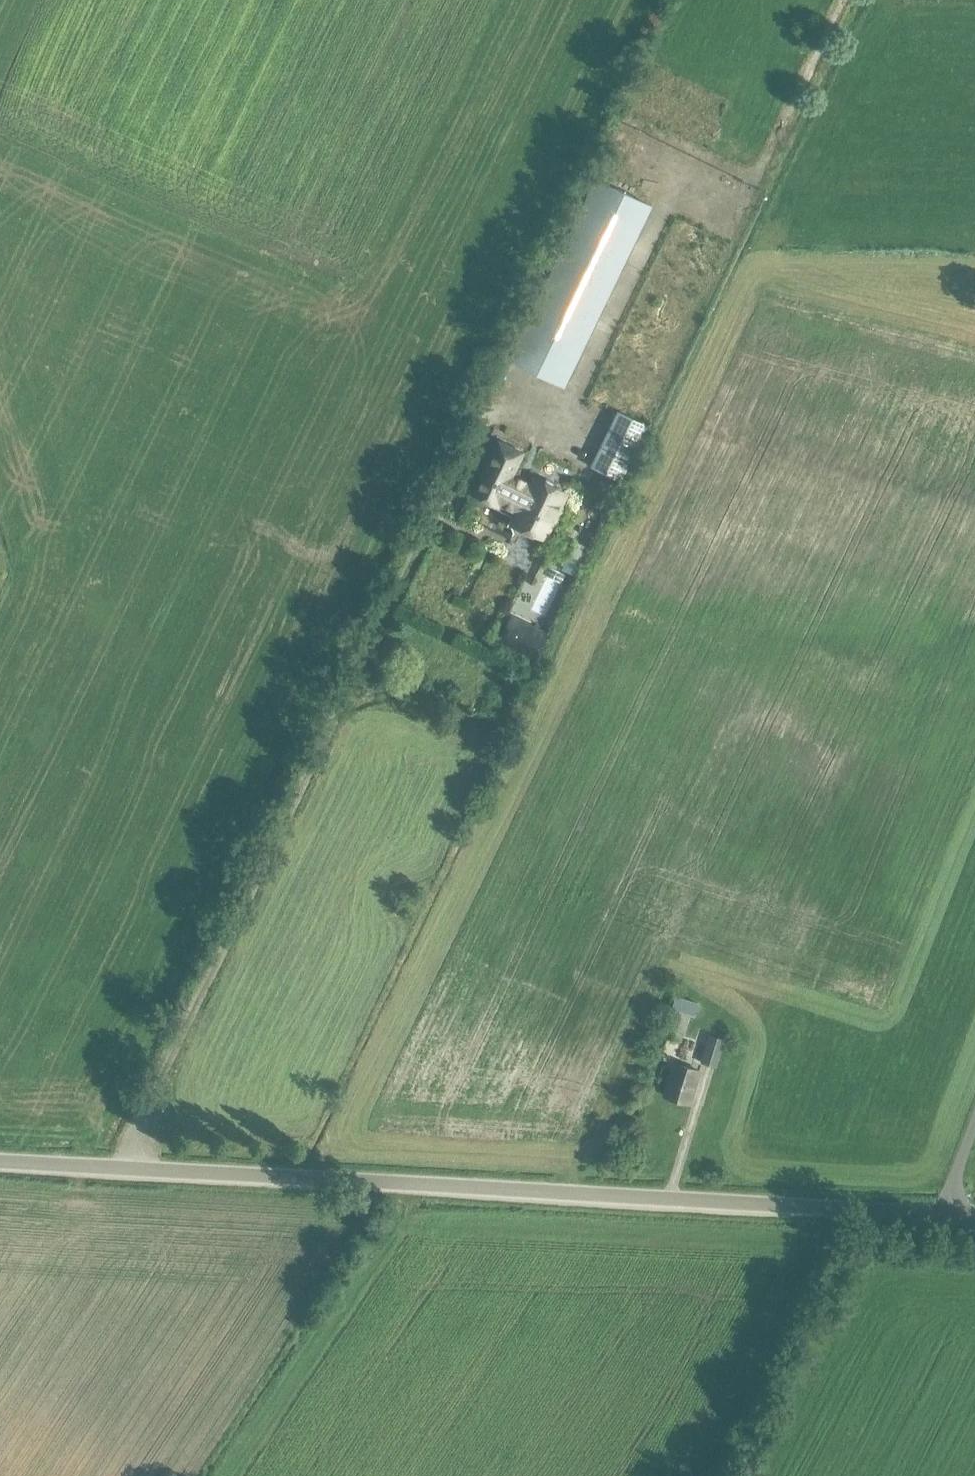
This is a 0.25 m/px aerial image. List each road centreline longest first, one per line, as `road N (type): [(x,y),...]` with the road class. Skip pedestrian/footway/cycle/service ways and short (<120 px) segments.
road 1 (unclassified): [(974,1216),(0,1165)]
road 2 (track): [(841,0),(748,192),(677,180),(560,420),(494,386),(382,603)]

